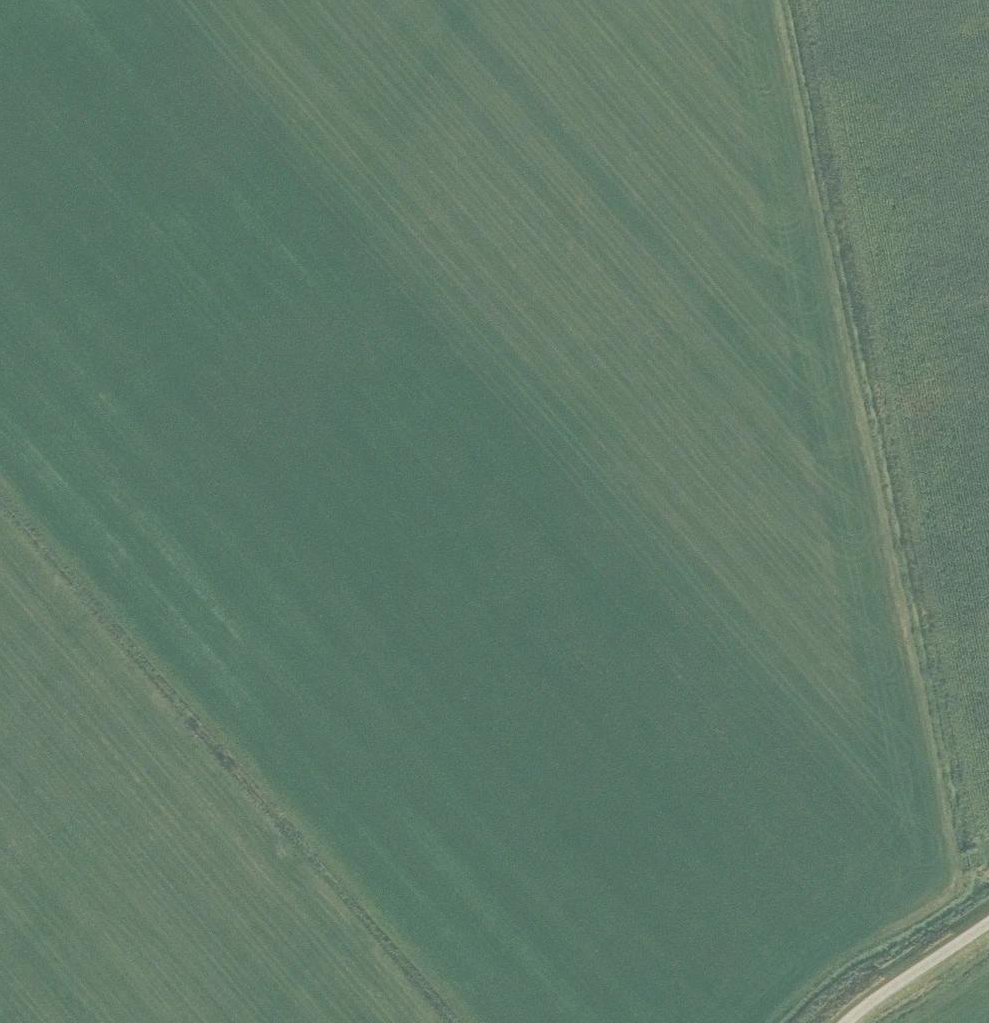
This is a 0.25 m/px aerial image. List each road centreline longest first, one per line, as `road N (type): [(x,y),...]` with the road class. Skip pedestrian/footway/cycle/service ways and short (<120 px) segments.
road 1 (unclassified): [(988,922),(846,1022)]

